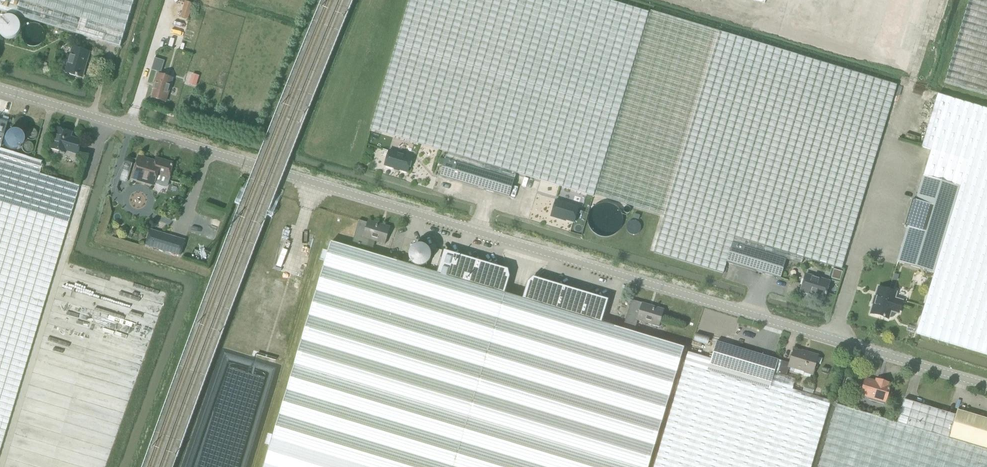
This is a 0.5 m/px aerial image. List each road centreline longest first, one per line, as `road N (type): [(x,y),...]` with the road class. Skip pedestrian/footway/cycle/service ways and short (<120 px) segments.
road 1 (unclassified): [(986,385),(0,88)]

